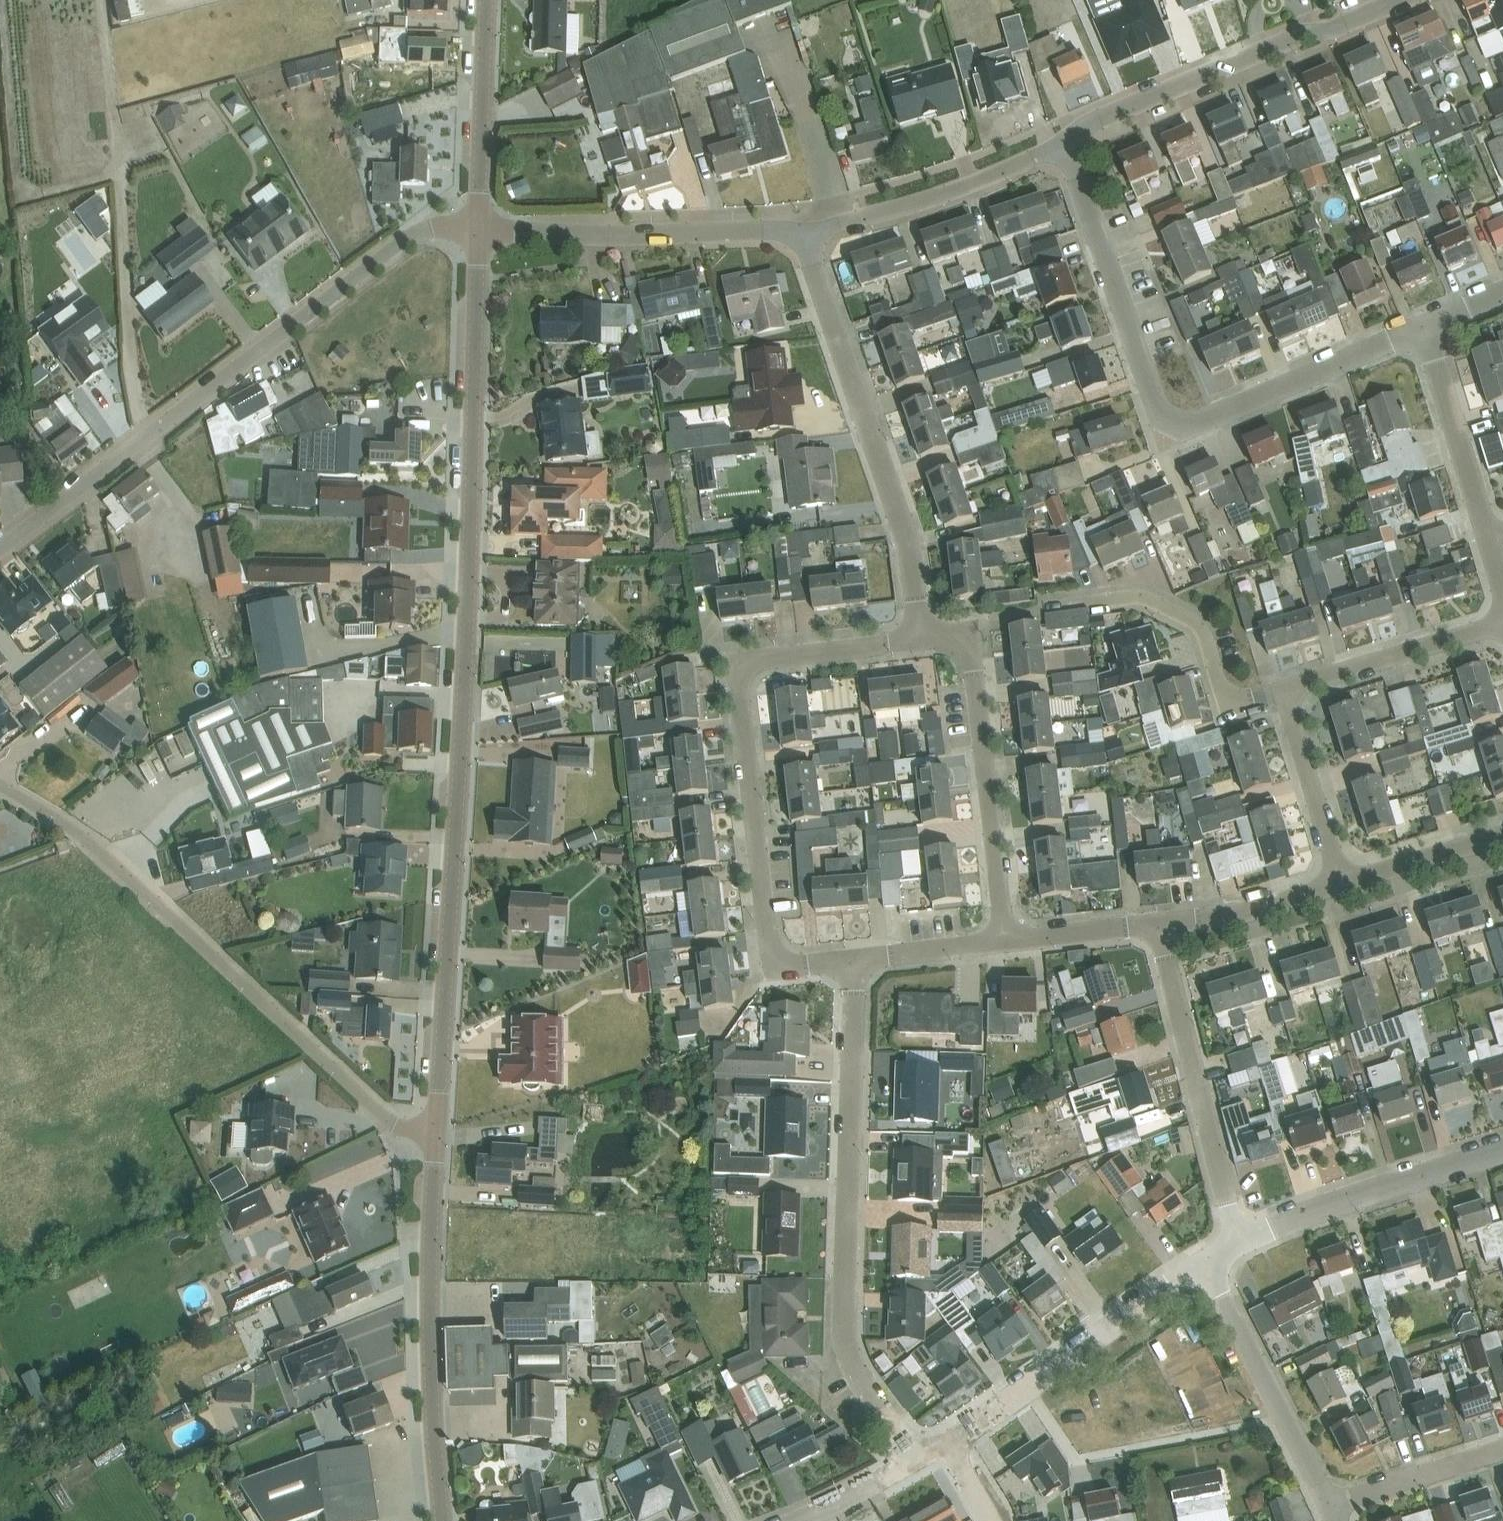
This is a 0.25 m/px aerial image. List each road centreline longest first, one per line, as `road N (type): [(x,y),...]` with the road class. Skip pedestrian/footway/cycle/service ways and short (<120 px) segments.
road 1 (tertiary): [(478,226),(465,697),(437,1128)]
road 2 (unclassified): [(478,226),(415,236),(0,548)]
road 3 (residential): [(1068,145),(1158,415),(1193,427),(1425,326)]
road 4 (unclassified): [(437,1128),(392,1122),(84,836),(0,786)]
road 5 (residential): [(921,638),(750,659),(738,674),(769,949),(782,965),(855,961)]
road 6 (residential): [(914,1459),(861,1381),(842,1326),(855,961)]
road 7 (track): [(150,435),(140,421),(130,335),(102,0)]
road 8 (residential): [(921,638),(911,547),(803,234)]
road 9 (tertiary): [(437,1128),(428,1368),(442,1520)]
road 10 (residential): [(1068,145),(1083,126),(1303,32),(1401,0)]
road 11 (residential): [(1004,940),(972,651),(963,640),(921,638)]
road 12 (residential): [(478,226),(803,234)]
road 13 (residential): [(1238,1241),(1162,925)]
road 14 (unclassified): [(950,1441),(1204,1262)]
road 15 (residential): [(1283,687),(1225,702),(1203,631),(1135,595),(1047,606)]
road 16 (unclassified): [(1238,1241),(1312,1209),(1502,1150)]
road 17 (residential): [(803,234),(1068,145)]
road 18 (residential): [(1329,1502),(1204,1262)]
road 19 (residential): [(1283,687),(1502,624)]
road 20 (tertiary): [(478,226),(487,0)]
road 21 (residential): [(1490,539),(1425,326)]
road 22 (residential): [(1338,883),(1283,687)]
road 23 (residential): [(1329,1502),(1502,1446)]
road 24 (residential): [(1162,925),(1263,908),(1338,883)]
road 25 (residential): [(1338,883),(1502,835)]
road 26 (residential): [(1004,940),(1162,925)]
road 27 (residential): [(855,961),(1004,940)]
road 28 (unclassified): [(793,1520),(914,1459)]

